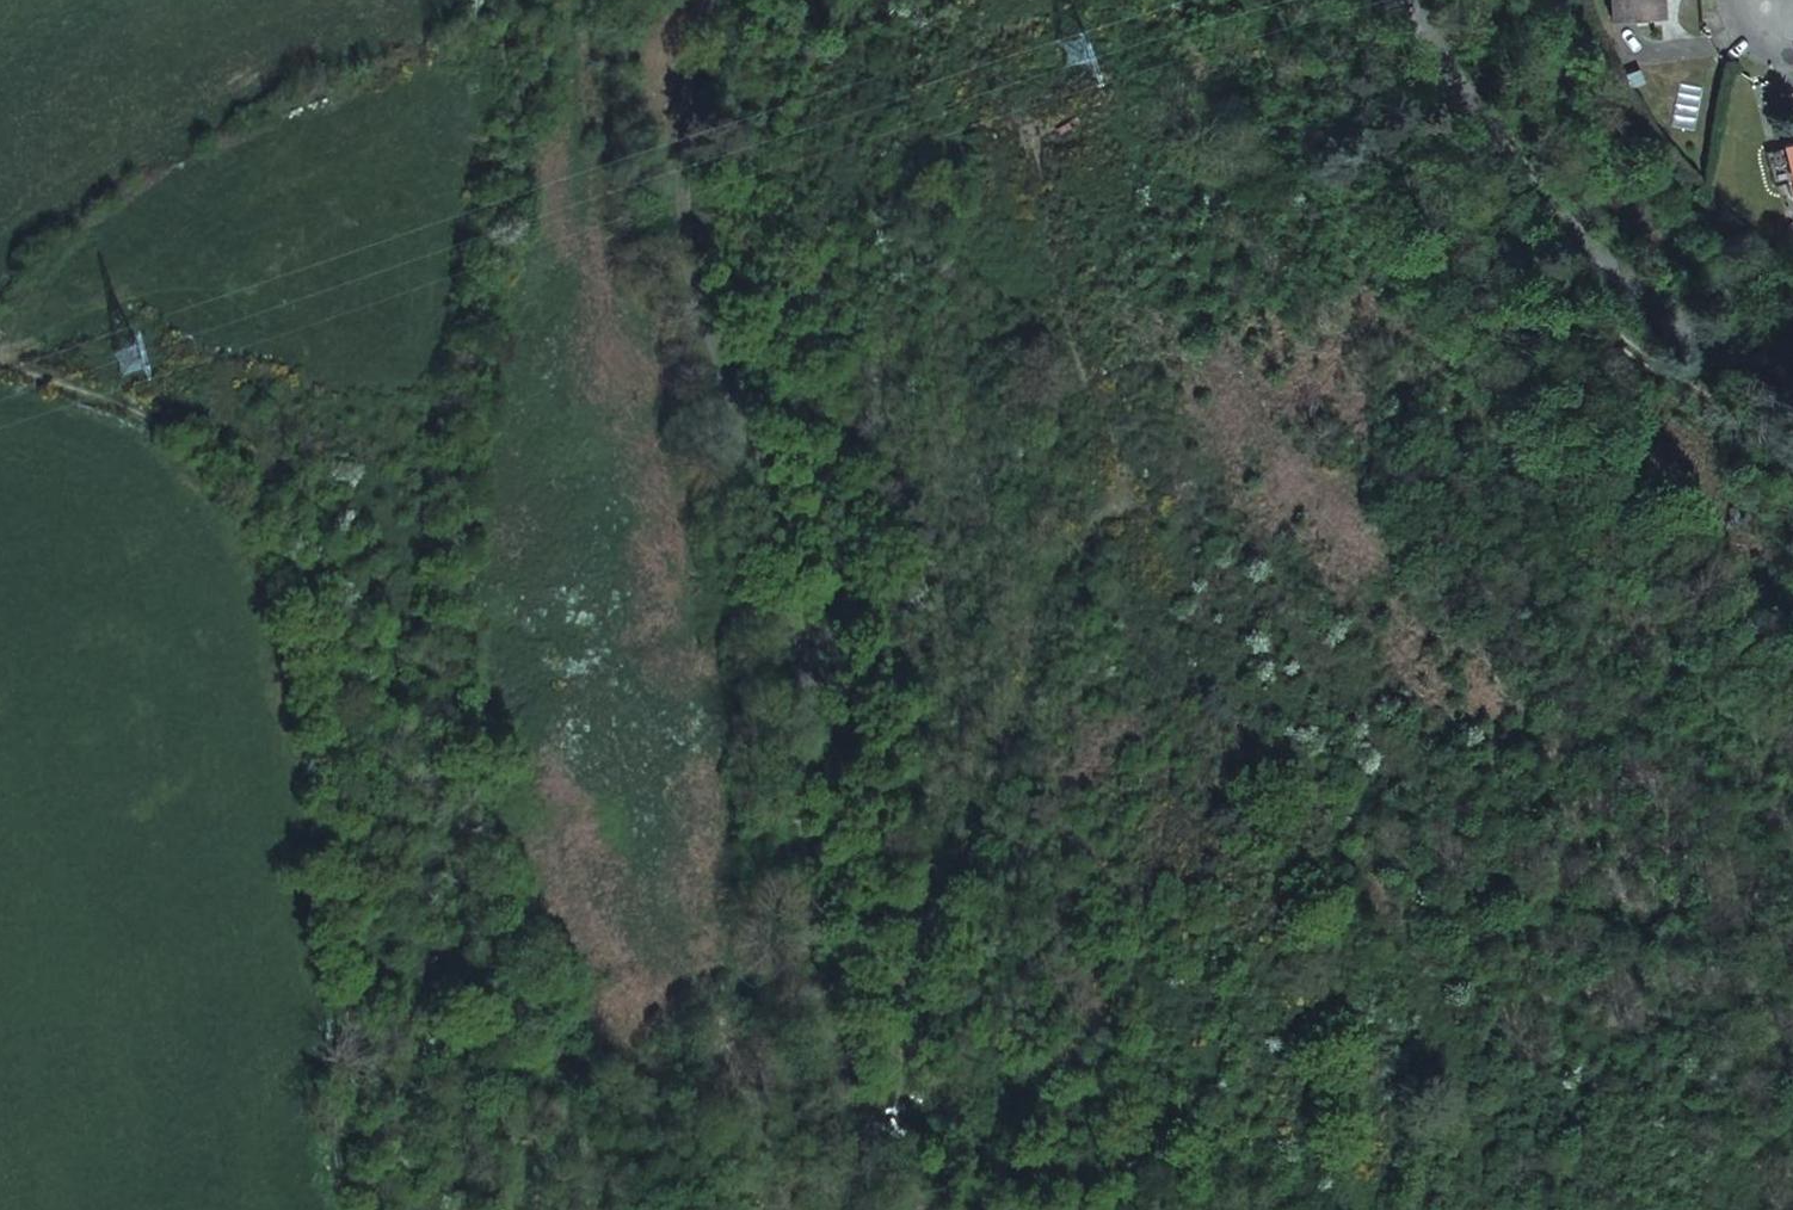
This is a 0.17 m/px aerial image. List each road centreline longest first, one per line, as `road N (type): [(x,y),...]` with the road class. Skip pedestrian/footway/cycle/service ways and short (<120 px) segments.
road 1 (unclassified): [(694,0),(673,77),(703,294),(759,520),(801,834),(912,1209)]
road 2 (track): [(0,366),(152,414),(243,490),(309,644),(343,970),(345,1209)]
road 3 (residential): [(1401,0),(1493,161),(1589,266),(1723,358),(1792,365)]

